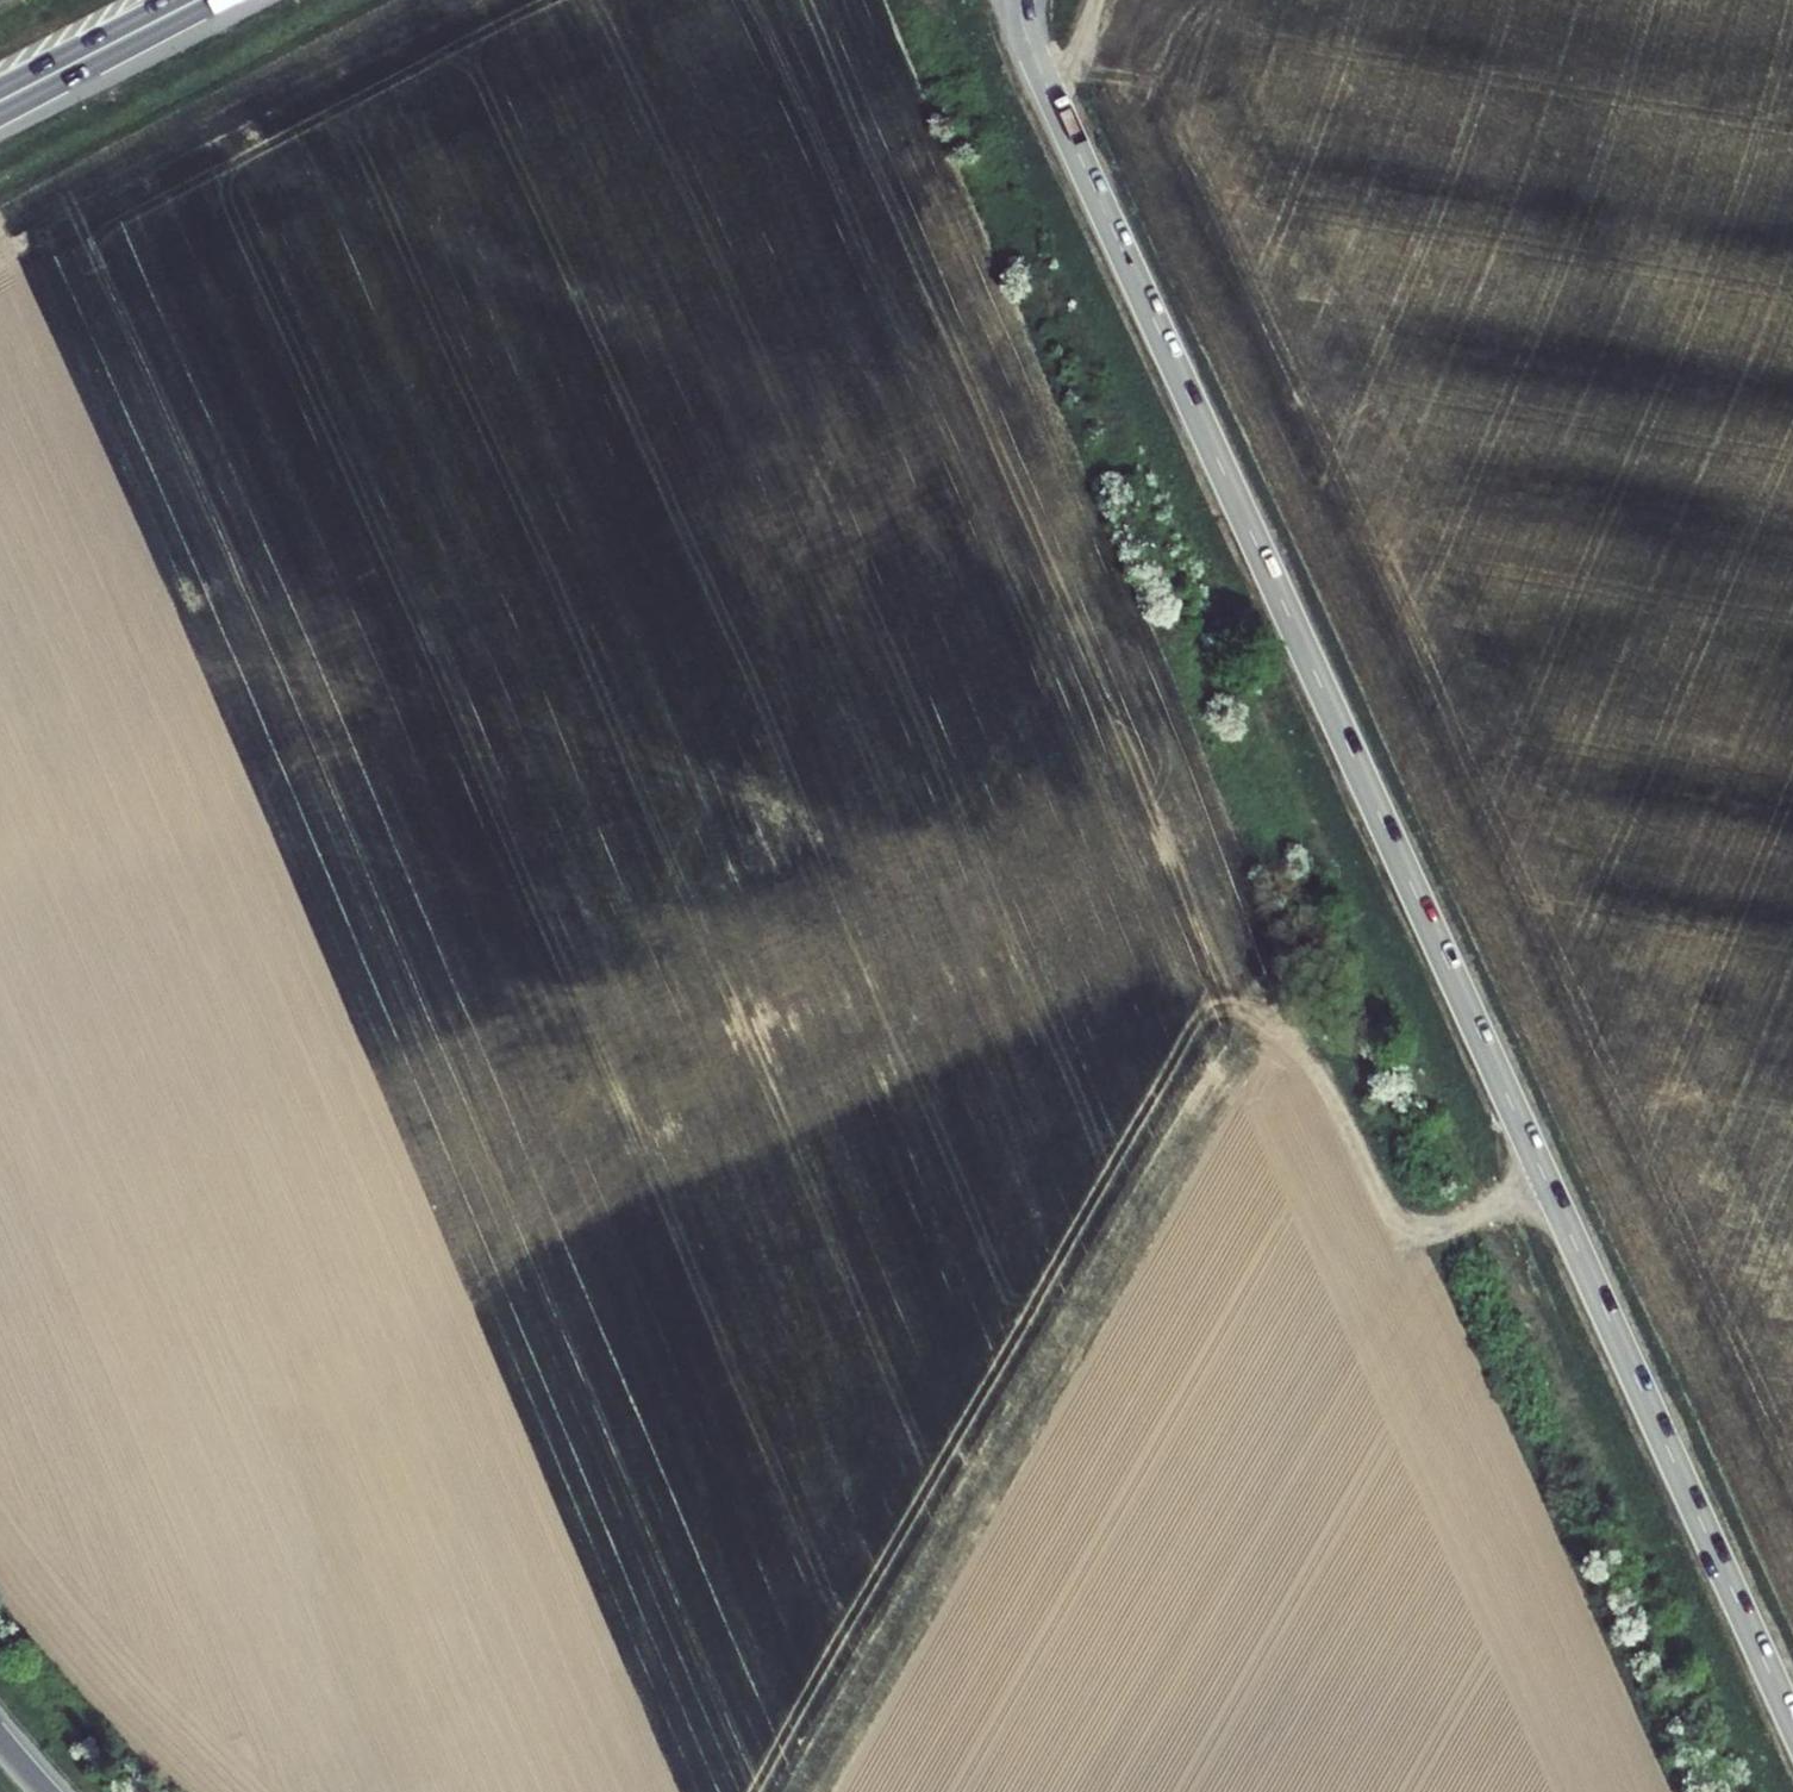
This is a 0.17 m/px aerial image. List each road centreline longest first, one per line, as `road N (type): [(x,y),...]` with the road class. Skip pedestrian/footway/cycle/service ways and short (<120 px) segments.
road 1 (tertiary): [(1792,1726),(1126,263),(1032,50),(1020,0)]
road 2 (primary): [(197,0),(66,66)]

